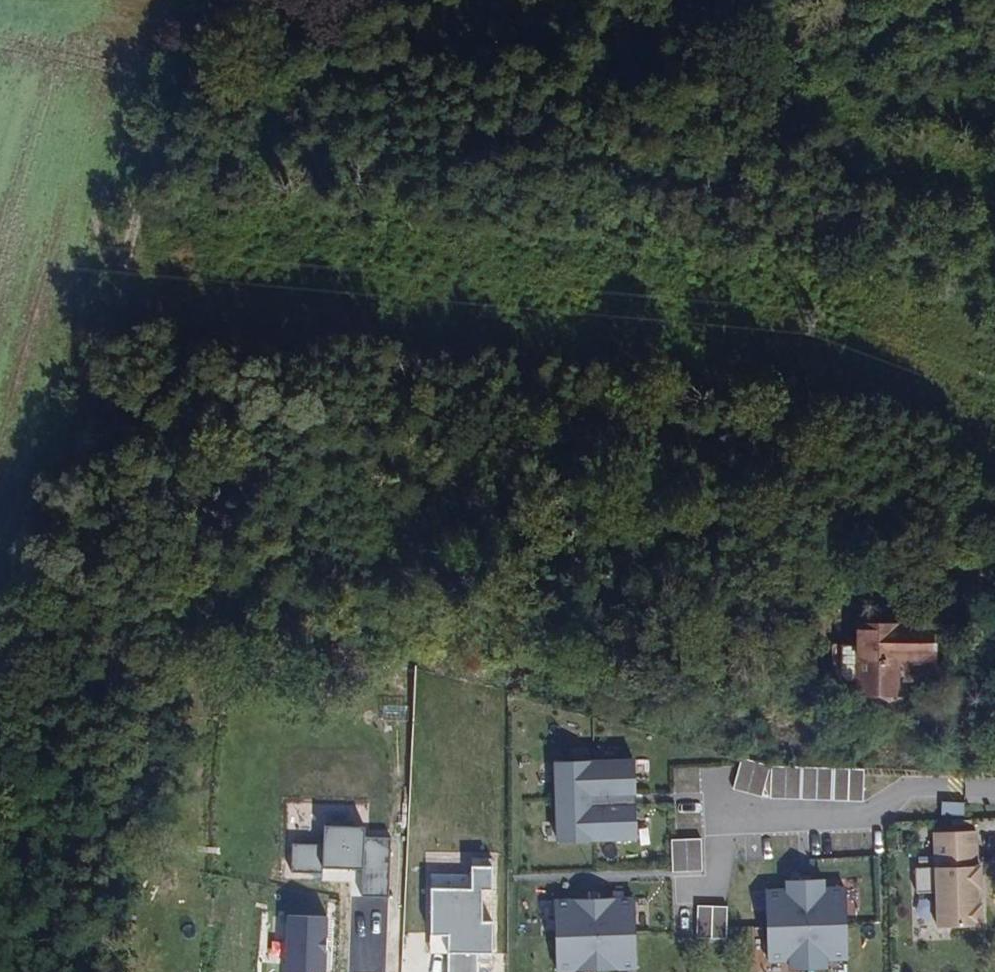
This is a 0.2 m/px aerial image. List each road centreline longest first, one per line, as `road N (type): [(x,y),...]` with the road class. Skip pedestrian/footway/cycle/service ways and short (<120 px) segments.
road 1 (residential): [(994,789),(909,790),(868,815),(721,820),(718,896)]
road 2 (track): [(847,0),(994,10)]

